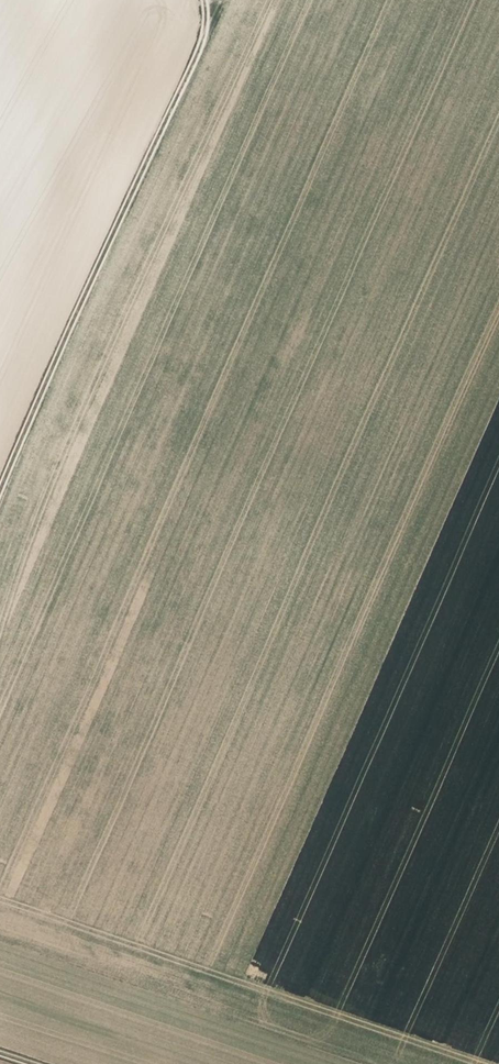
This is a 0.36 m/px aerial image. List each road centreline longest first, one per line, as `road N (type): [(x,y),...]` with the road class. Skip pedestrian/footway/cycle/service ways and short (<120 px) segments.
road 1 (track): [(0,495),(204,37),(202,0)]

